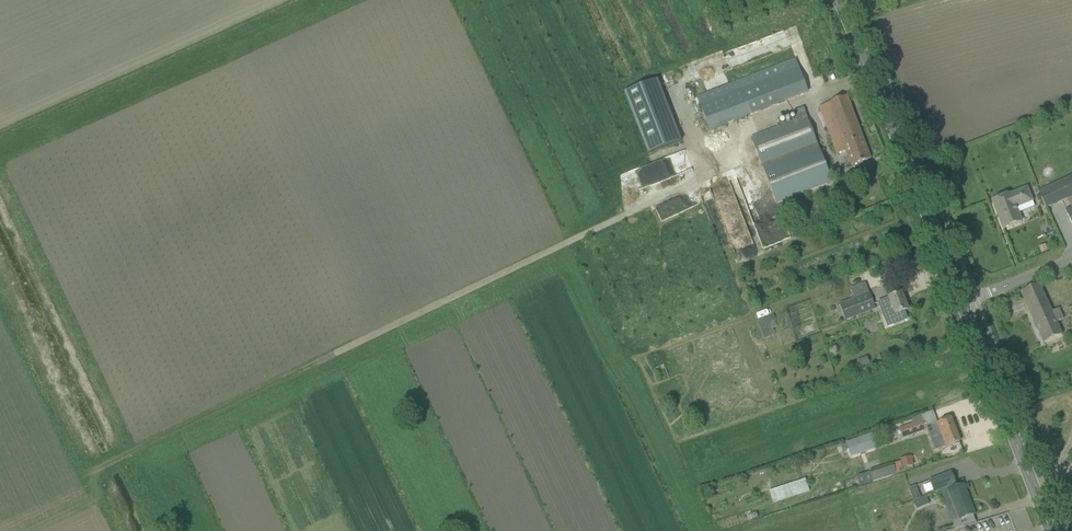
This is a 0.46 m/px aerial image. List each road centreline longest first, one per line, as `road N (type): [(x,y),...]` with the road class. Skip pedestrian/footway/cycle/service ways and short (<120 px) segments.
road 1 (track): [(734,131),(720,169),(106,466)]
road 2 (secondary): [(963,309),(835,0)]
road 3 (secondary): [(1049,530),(963,309)]

